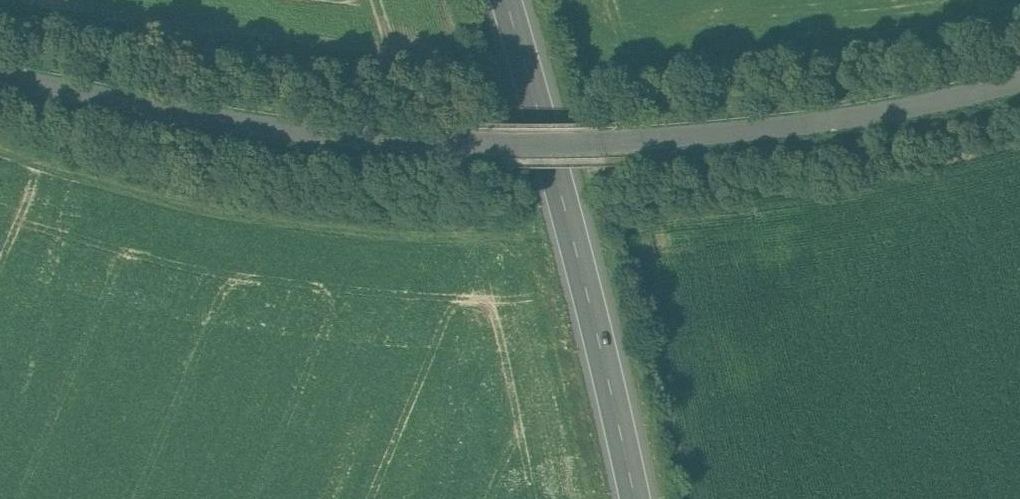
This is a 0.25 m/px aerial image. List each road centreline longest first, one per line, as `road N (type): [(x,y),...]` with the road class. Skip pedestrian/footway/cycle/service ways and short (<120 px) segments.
road 1 (unclassified): [(0,71),(278,127),(451,137),(751,128),(866,113),(1019,77)]
road 2 (primary): [(634,498),(506,0)]
road 3 (track): [(459,237),(218,212),(0,153)]

